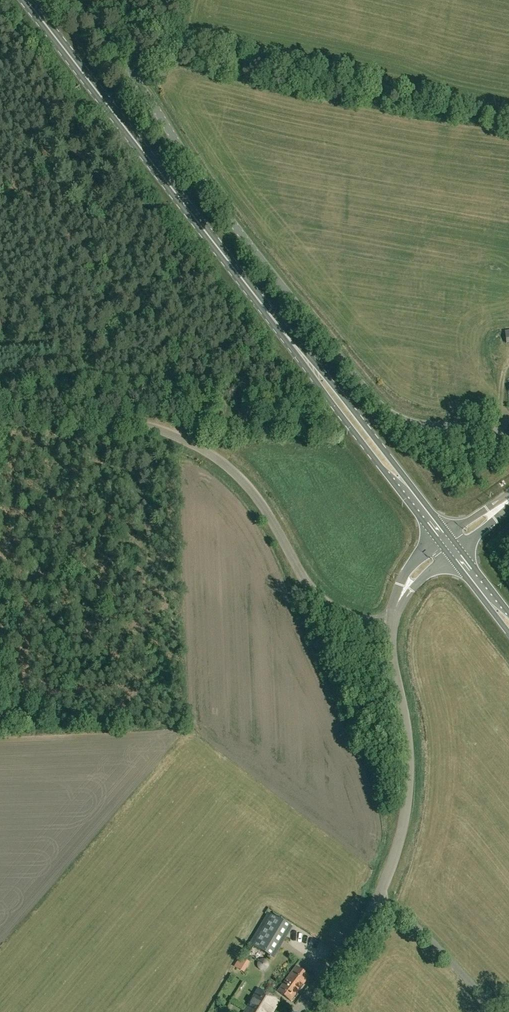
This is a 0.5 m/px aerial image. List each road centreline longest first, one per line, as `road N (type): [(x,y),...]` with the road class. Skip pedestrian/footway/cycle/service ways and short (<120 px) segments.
road 1 (unclassified): [(508,444),(474,427),(409,423),(378,403),(218,202),(82,0)]
road 2 (unclassified): [(392,623),(353,616),(321,598),(257,498),(187,441),(112,419),(0,413)]
road 3 (primary): [(284,333),(27,0)]
road 4 (unclassified): [(301,1011),(373,910),(401,837),(409,760),(392,623)]
road 5 (track): [(0,322),(21,319),(85,272),(104,273),(224,399),(222,418),(187,441)]
road 6 (primary): [(449,535),(284,333)]
road 7 (primary): [(284,333),(439,542)]

